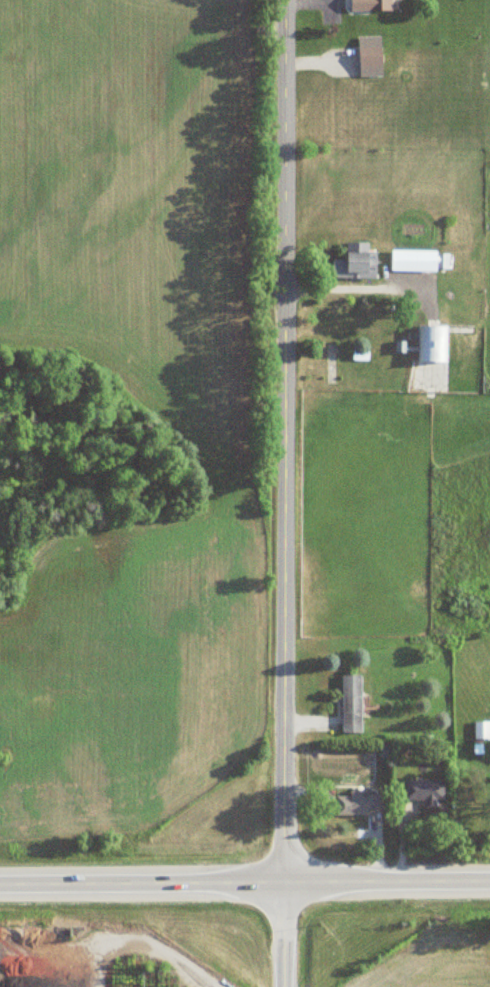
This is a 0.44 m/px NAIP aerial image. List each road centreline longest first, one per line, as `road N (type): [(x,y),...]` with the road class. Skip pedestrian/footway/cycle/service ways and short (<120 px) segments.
road 1 (residential): [(285,986),(288,0)]
road 2 (secondary): [(0,885),(489,881)]

